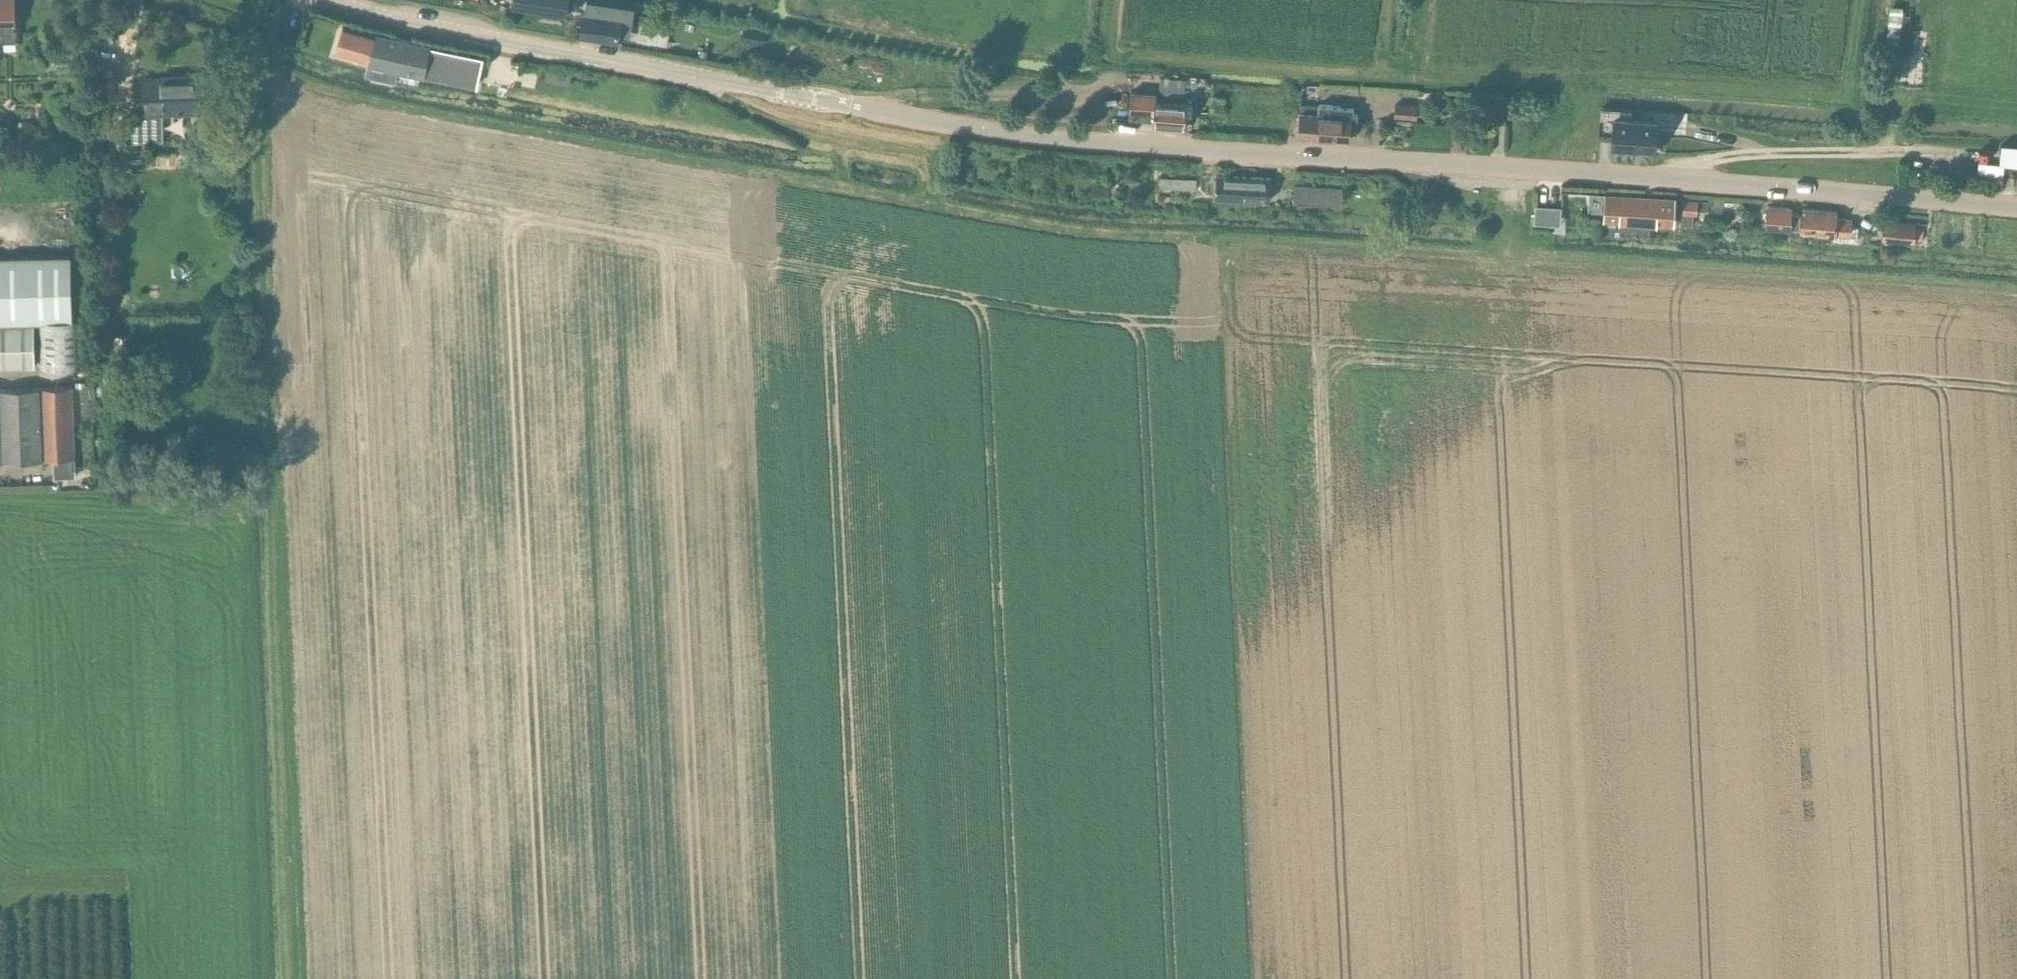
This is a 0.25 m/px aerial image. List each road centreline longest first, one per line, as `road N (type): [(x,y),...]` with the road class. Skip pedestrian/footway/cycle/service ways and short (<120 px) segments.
road 1 (tertiary): [(2016,207),(1020,134),(464,33),(332,0)]
road 2 (track): [(867,109),(921,97),(1088,93),(1119,63)]
road 3 (track): [(1880,153),(1900,77),(1916,54),(1921,8)]
road 4 (track): [(1507,167),(1569,124),(1586,82)]

